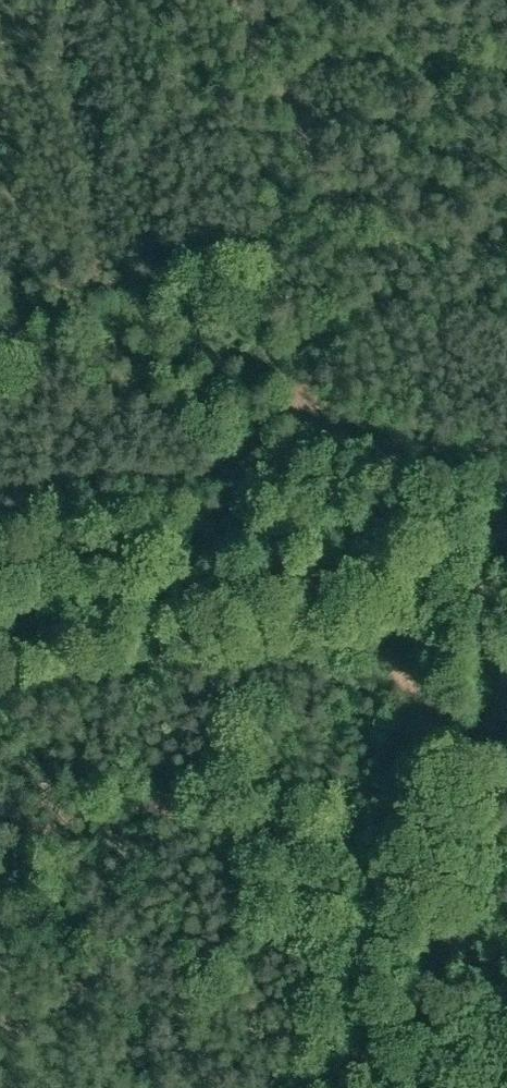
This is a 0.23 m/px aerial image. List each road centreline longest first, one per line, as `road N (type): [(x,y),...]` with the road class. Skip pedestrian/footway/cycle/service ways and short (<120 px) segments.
road 1 (track): [(496,532),(482,478),(258,0)]
road 2 (unclassified): [(506,522),(386,519),(0,560)]
road 3 (track): [(415,1087),(463,915),(470,831),(506,670)]

